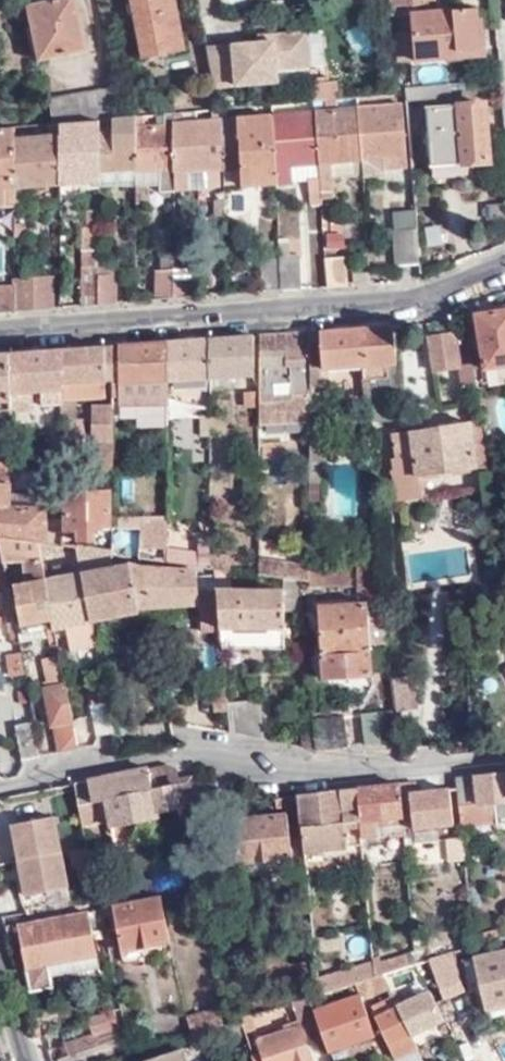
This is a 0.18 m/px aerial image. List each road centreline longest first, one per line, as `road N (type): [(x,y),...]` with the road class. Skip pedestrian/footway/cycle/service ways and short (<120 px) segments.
road 1 (residential): [(0,789),(198,752),(292,785),(504,761)]
road 2 (residential): [(0,332),(436,301),(504,271)]

